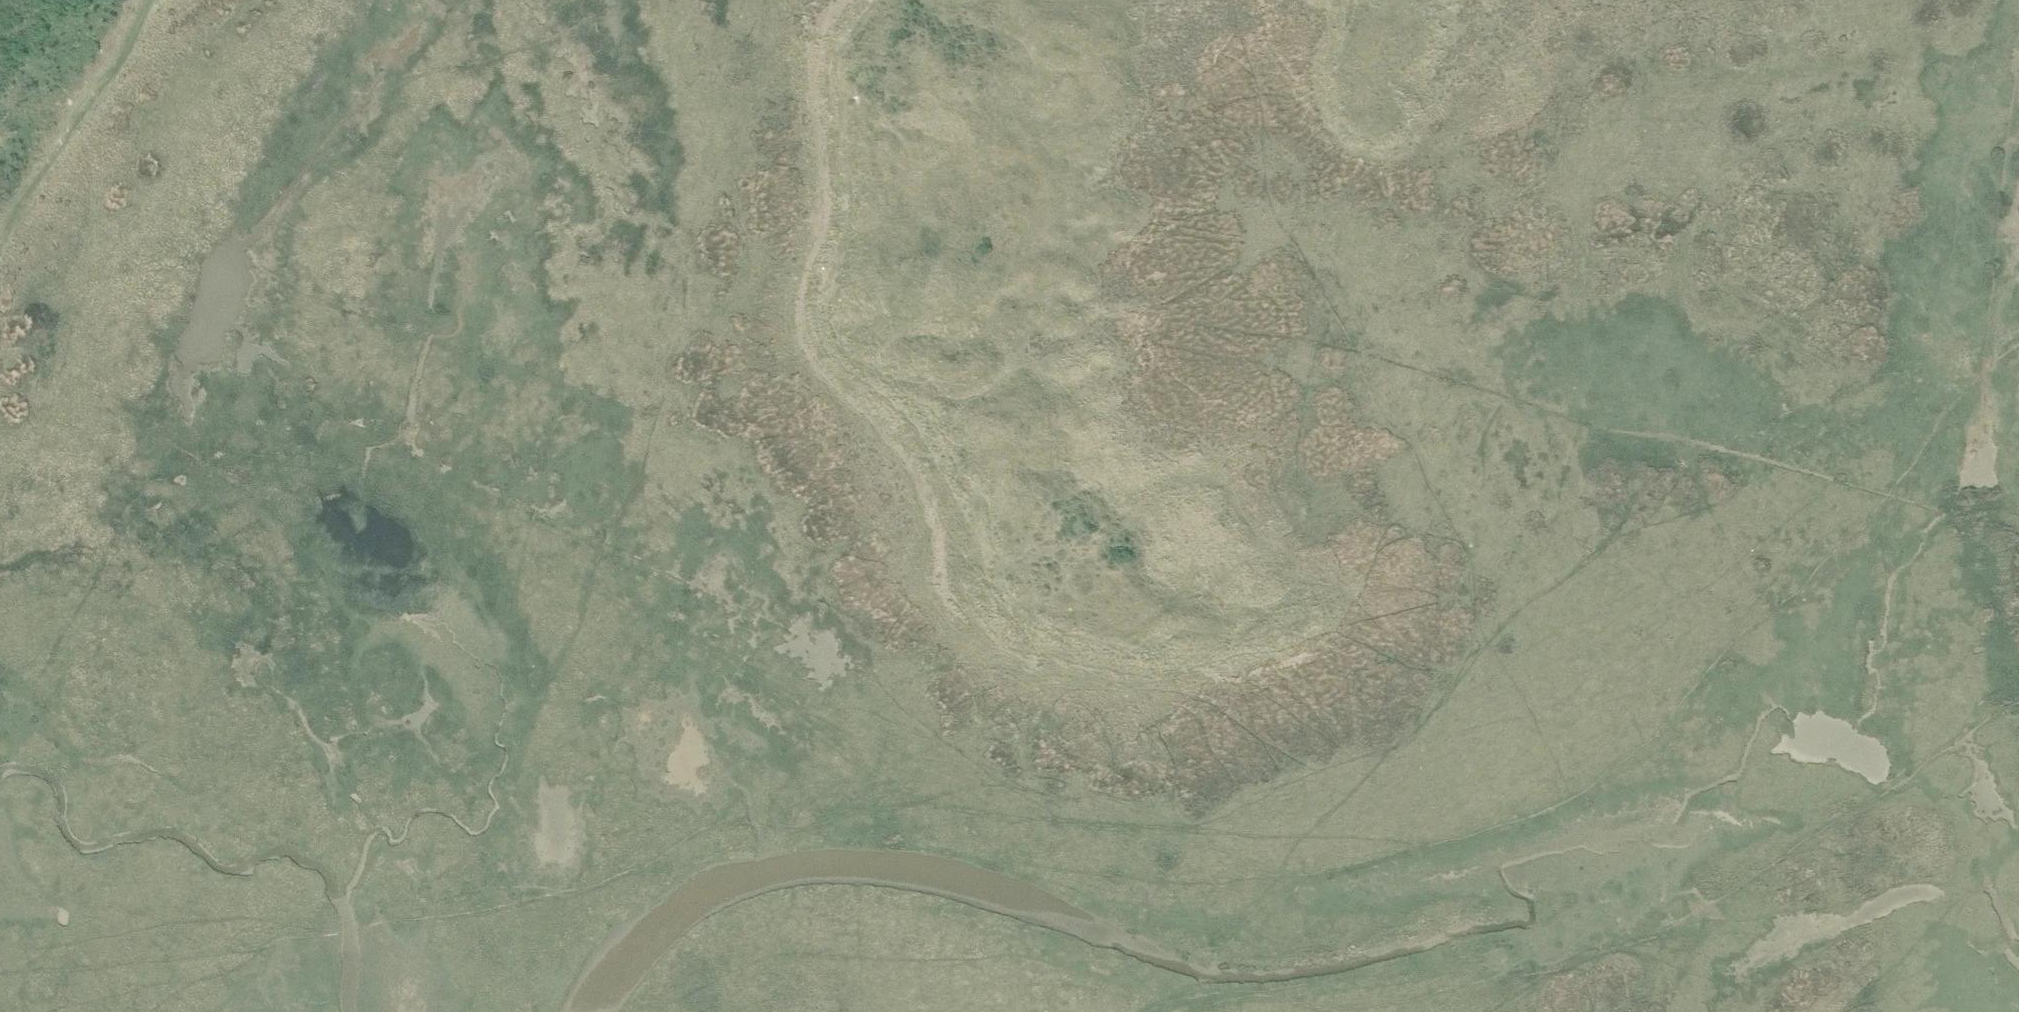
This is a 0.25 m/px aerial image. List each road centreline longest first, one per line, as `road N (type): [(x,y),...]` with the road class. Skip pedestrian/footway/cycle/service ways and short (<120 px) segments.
road 1 (track): [(152,0),(12,192),(0,229)]

